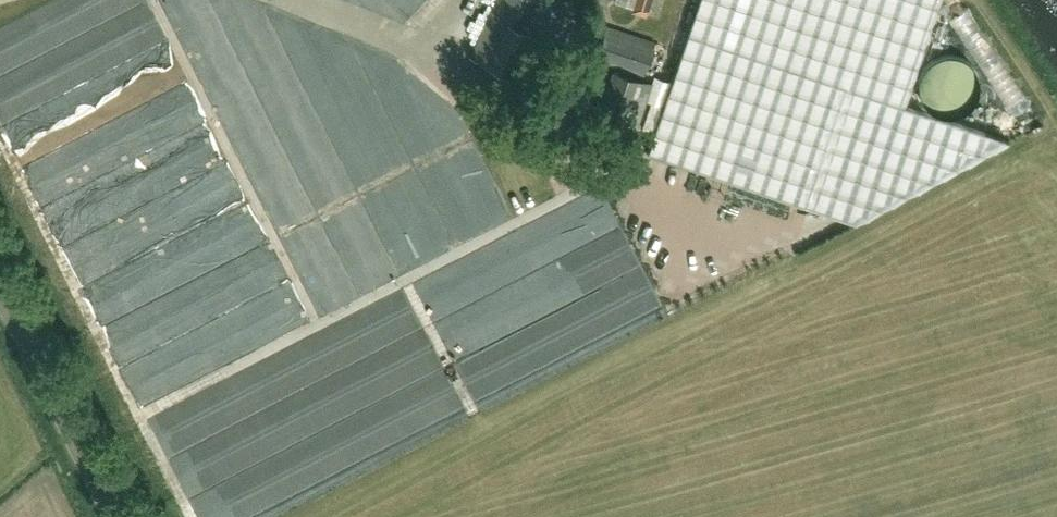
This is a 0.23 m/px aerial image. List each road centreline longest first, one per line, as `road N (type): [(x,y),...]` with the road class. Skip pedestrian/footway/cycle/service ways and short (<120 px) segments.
road 1 (unclassified): [(114,516),(0,291)]
road 2 (track): [(984,0),(1056,113)]

